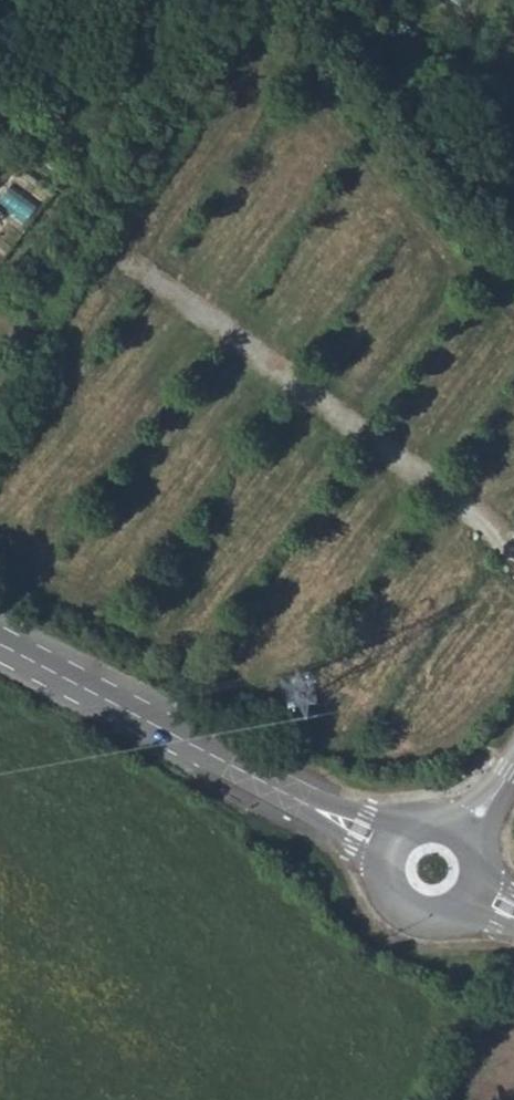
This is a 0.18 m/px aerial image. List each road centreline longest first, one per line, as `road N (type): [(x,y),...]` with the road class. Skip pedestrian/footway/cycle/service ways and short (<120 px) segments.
road 1 (tertiary): [(0,647),(395,848)]
road 2 (tertiary): [(395,848),(394,888),(411,909),(444,918),(483,892)]

